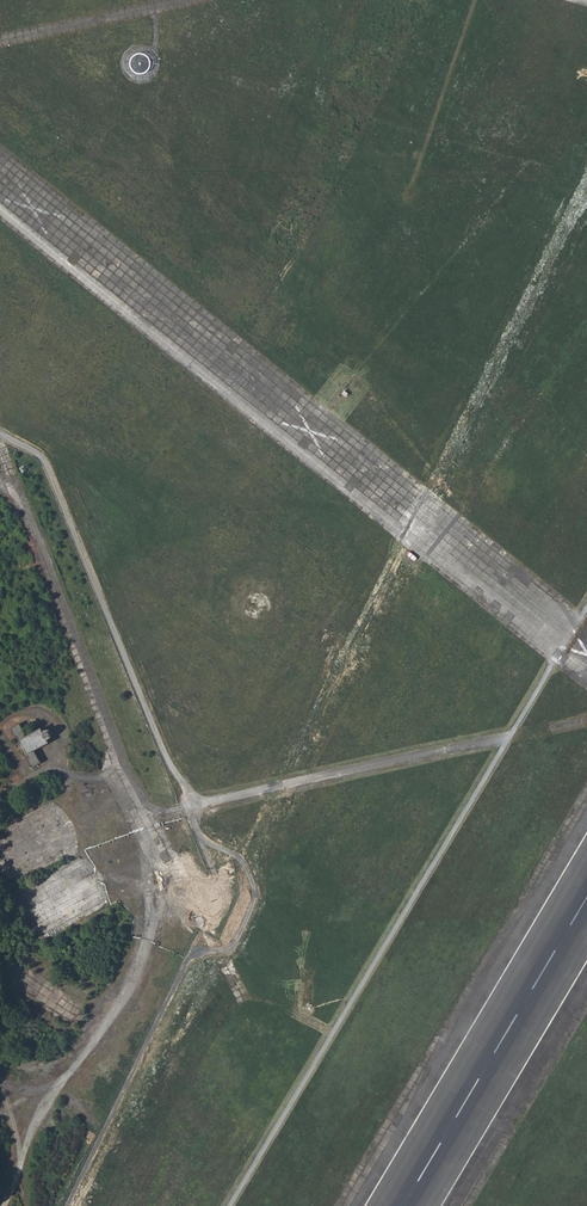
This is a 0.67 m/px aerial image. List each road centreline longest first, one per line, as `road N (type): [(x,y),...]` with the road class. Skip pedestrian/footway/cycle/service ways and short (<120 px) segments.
road 1 (unclassified): [(2,1205),(54,1092),(135,983),(171,867),(18,494),(0,487)]
road 2 (track): [(191,811),(217,879),(215,898),(65,1205)]
road 3 (unclassified): [(198,0),(0,45)]

